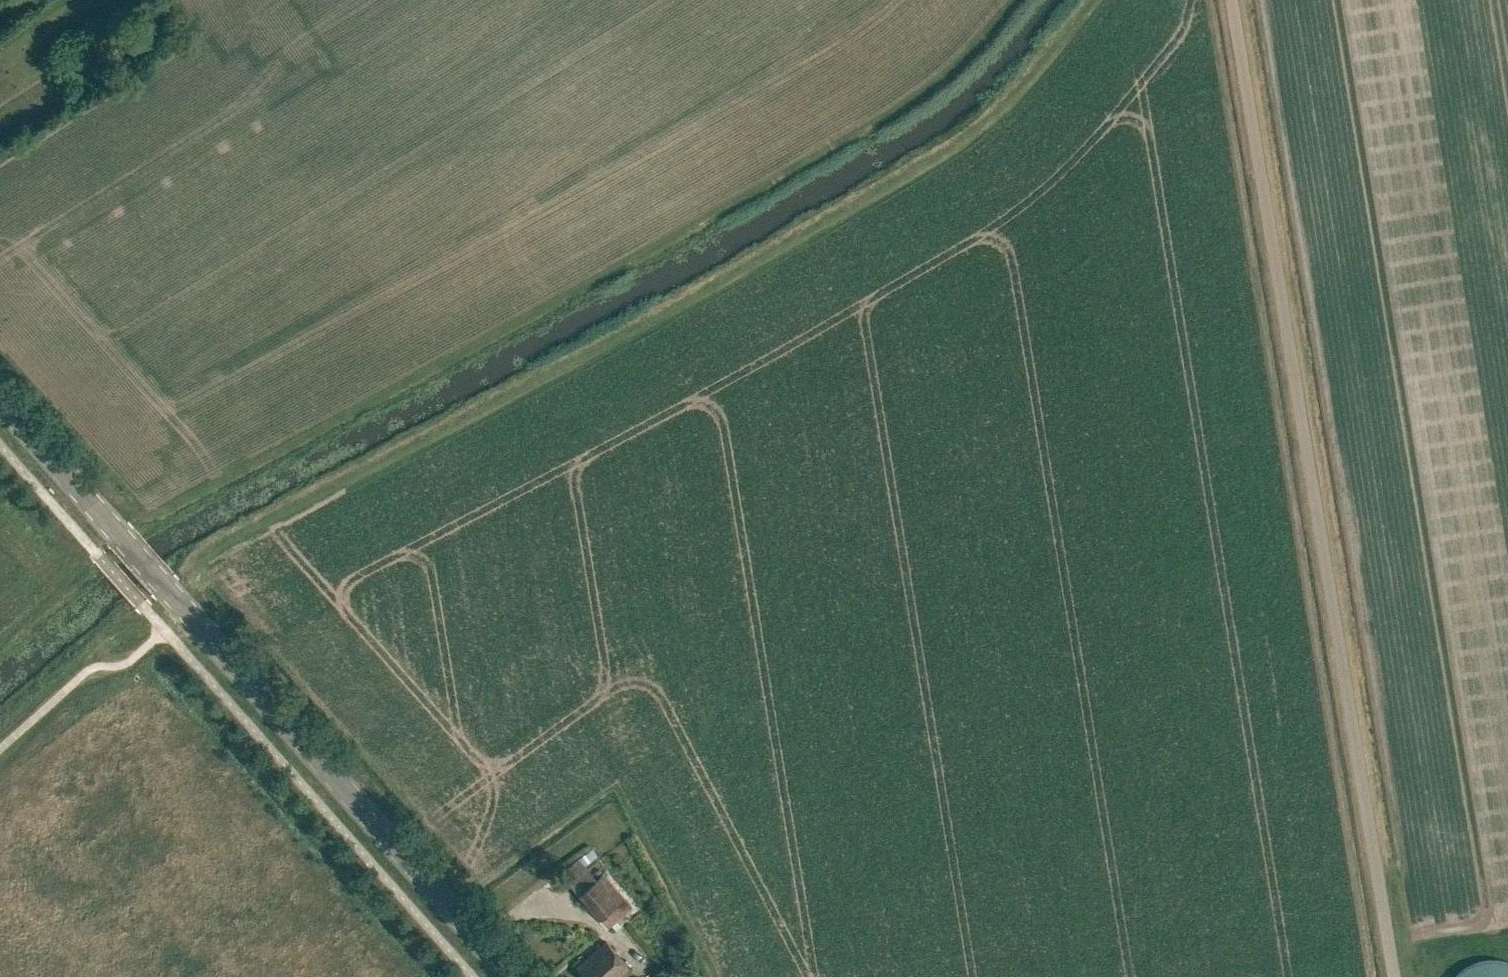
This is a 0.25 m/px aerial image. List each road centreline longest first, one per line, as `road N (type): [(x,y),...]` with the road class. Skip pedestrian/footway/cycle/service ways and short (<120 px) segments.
road 1 (unclassified): [(1396,976),(1233,0)]
road 2 (secondary): [(514,976),(0,399)]

